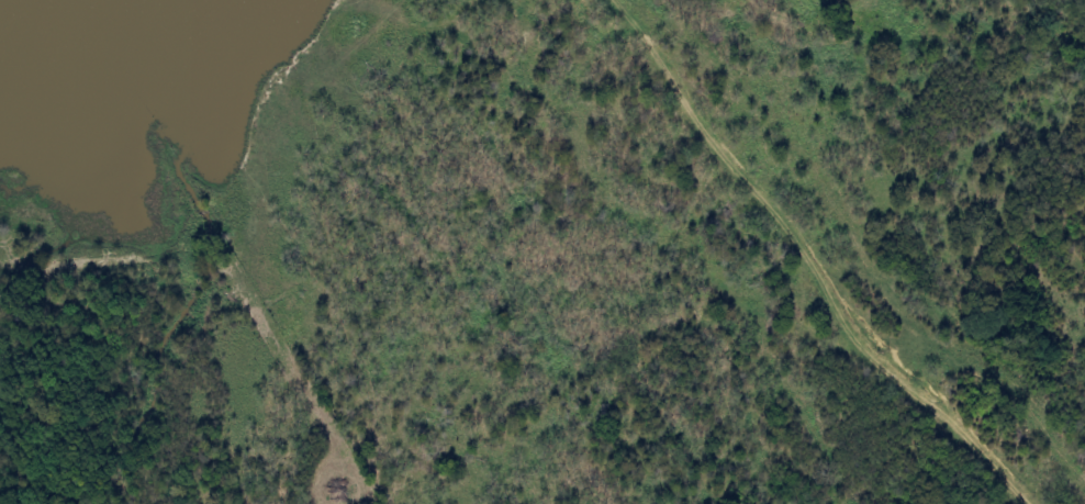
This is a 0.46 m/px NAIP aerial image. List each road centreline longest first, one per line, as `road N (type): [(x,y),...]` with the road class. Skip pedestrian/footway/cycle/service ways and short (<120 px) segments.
road 1 (track): [(1030,503),(950,418),(851,343),(792,231),(718,153),(669,64),(609,0)]

